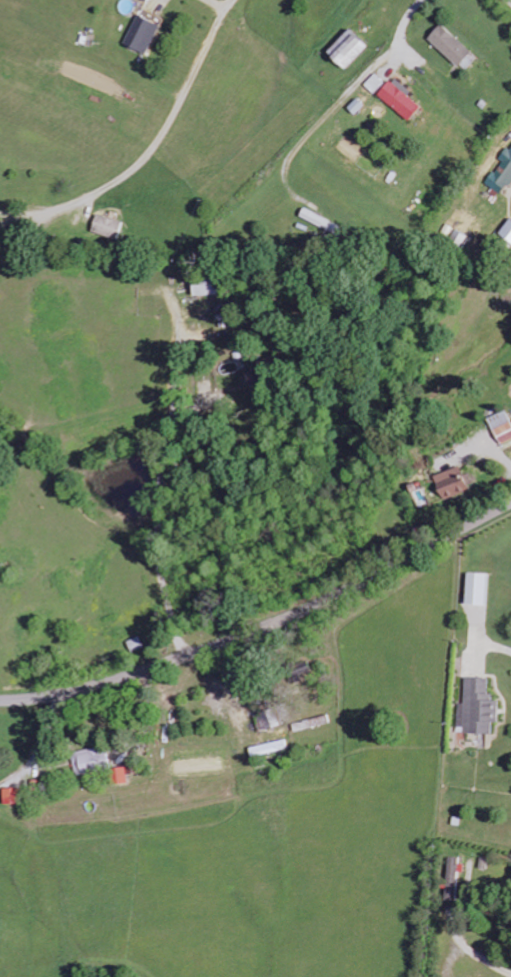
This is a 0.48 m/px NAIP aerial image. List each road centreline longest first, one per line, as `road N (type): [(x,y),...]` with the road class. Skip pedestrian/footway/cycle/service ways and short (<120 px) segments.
road 1 (residential): [(0,699),(75,692),(241,637),(384,574),(510,504)]

